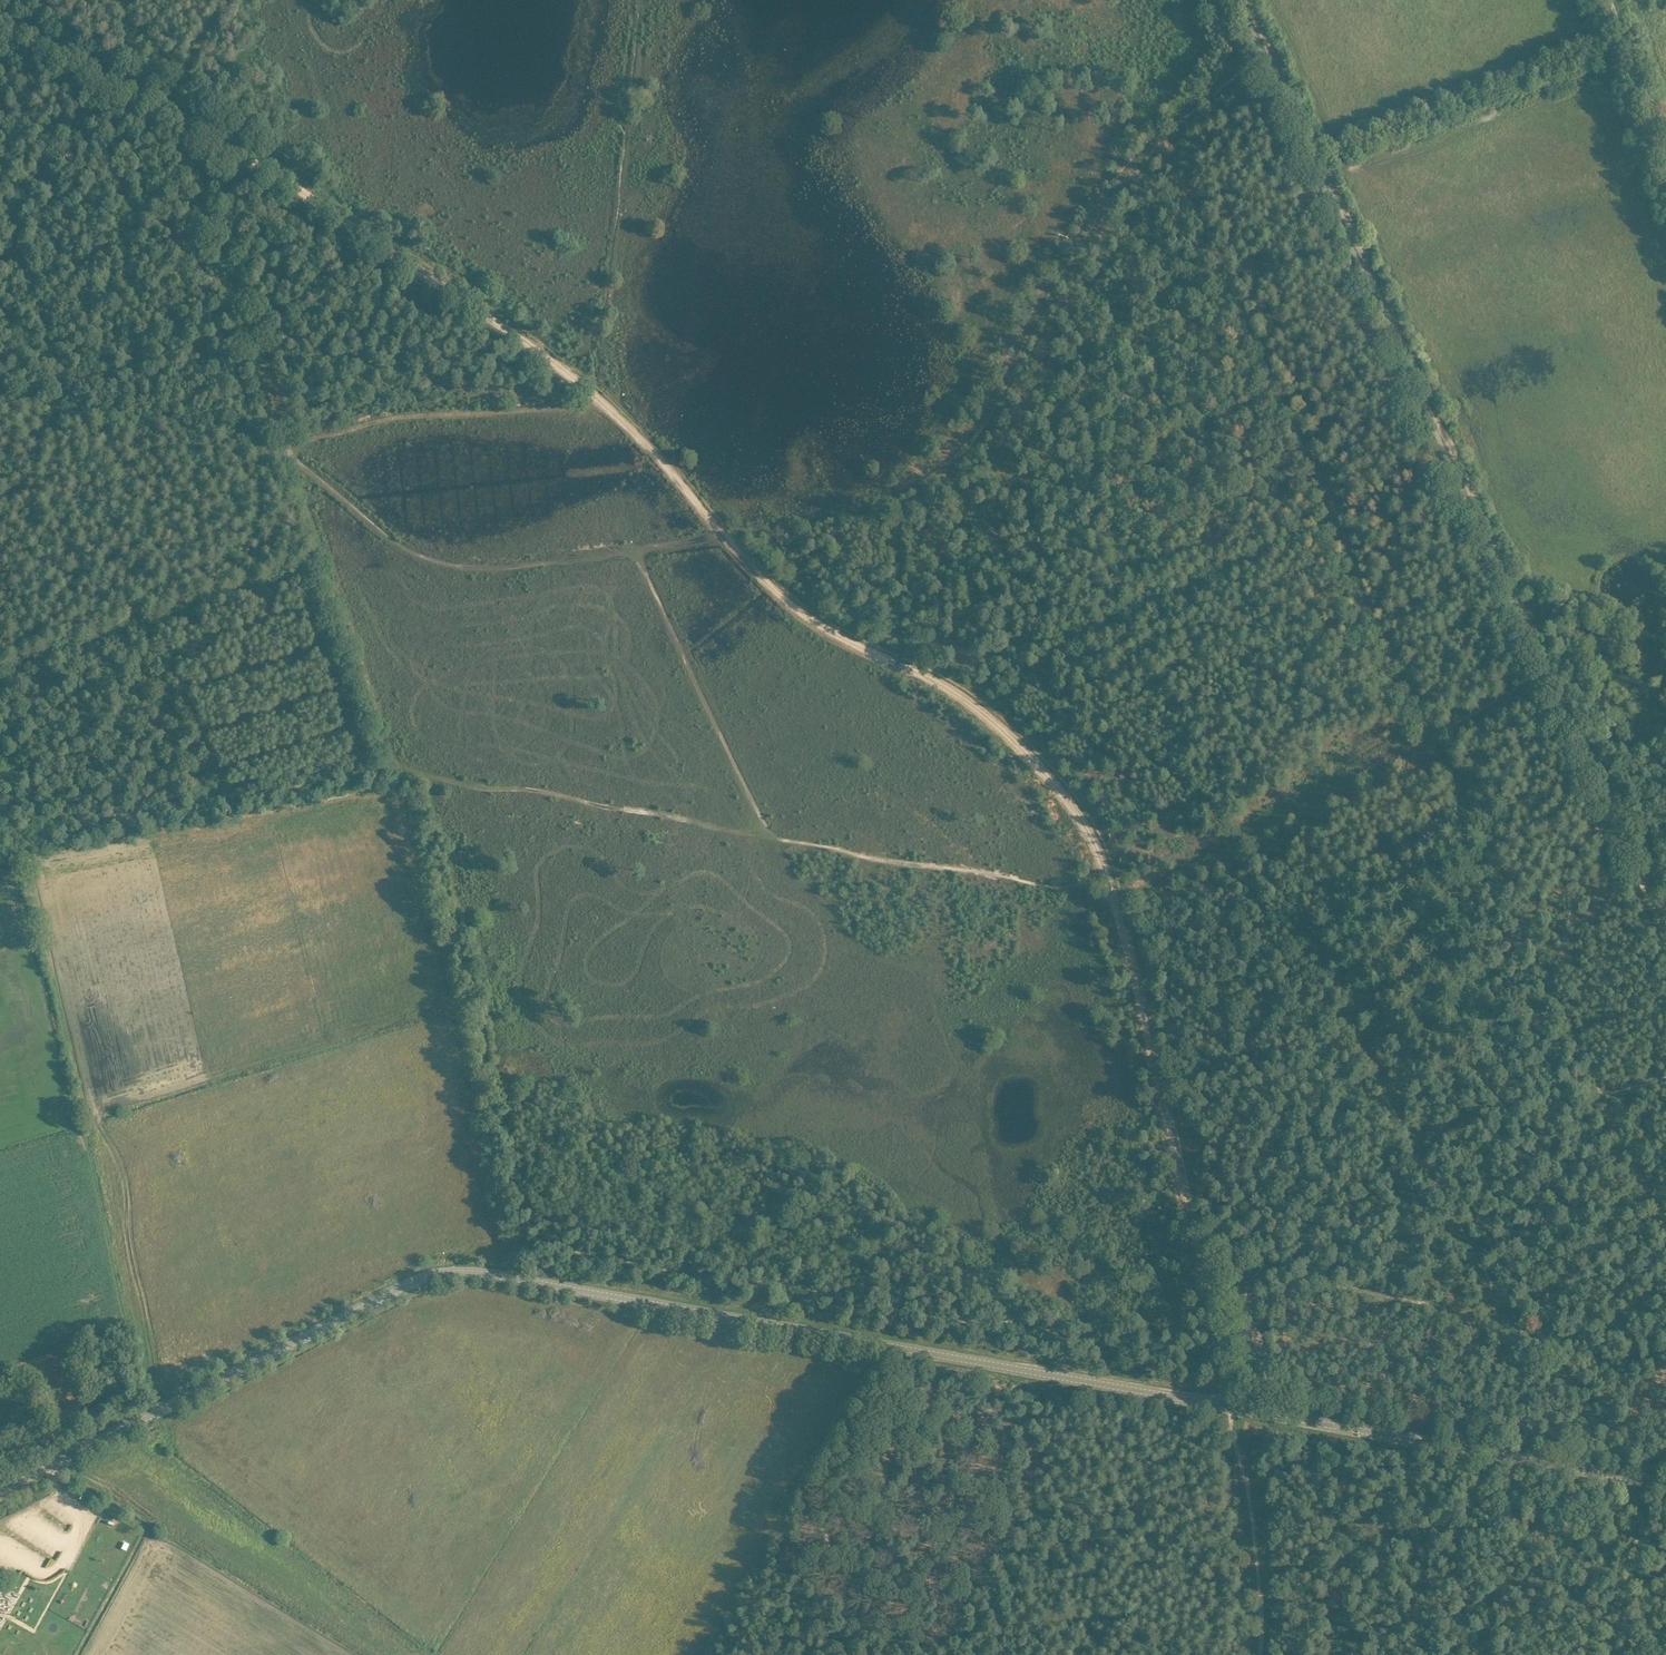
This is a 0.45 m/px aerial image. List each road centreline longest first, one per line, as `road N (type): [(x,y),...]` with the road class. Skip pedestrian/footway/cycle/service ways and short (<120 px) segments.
road 1 (track): [(1225,1407),(1220,1348),(1129,949),(1106,868),(1056,785),(966,701),(799,613),(617,417),(558,367),(266,168),(0,18)]
road 2 (tertiary): [(0,1491),(443,1273),(496,1276),(1231,1408)]
road 3 (track): [(1665,920),(1247,0)]
road 4 (track): [(770,839),(466,786),(397,765),(287,449)]
road 5 (track): [(636,550),(519,568),(451,565),(408,549),(287,449),(192,421),(84,411),(0,392)]
road 6 (track): [(1124,906),(1079,885),(770,839),(636,550)]
road 7 (tertiary): [(1231,1408),(1665,1484)]
road 8 (track): [(183,108),(287,449)]
road 9 (track): [(287,449),(402,416),(590,405),(602,394)]
road 10 (track): [(1259,1654),(1256,1544),(1231,1408)]
road 11 (track): [(1665,159),(1608,0)]
road 12 (unclassified): [(1202,1258),(1226,1346),(1231,1408)]

